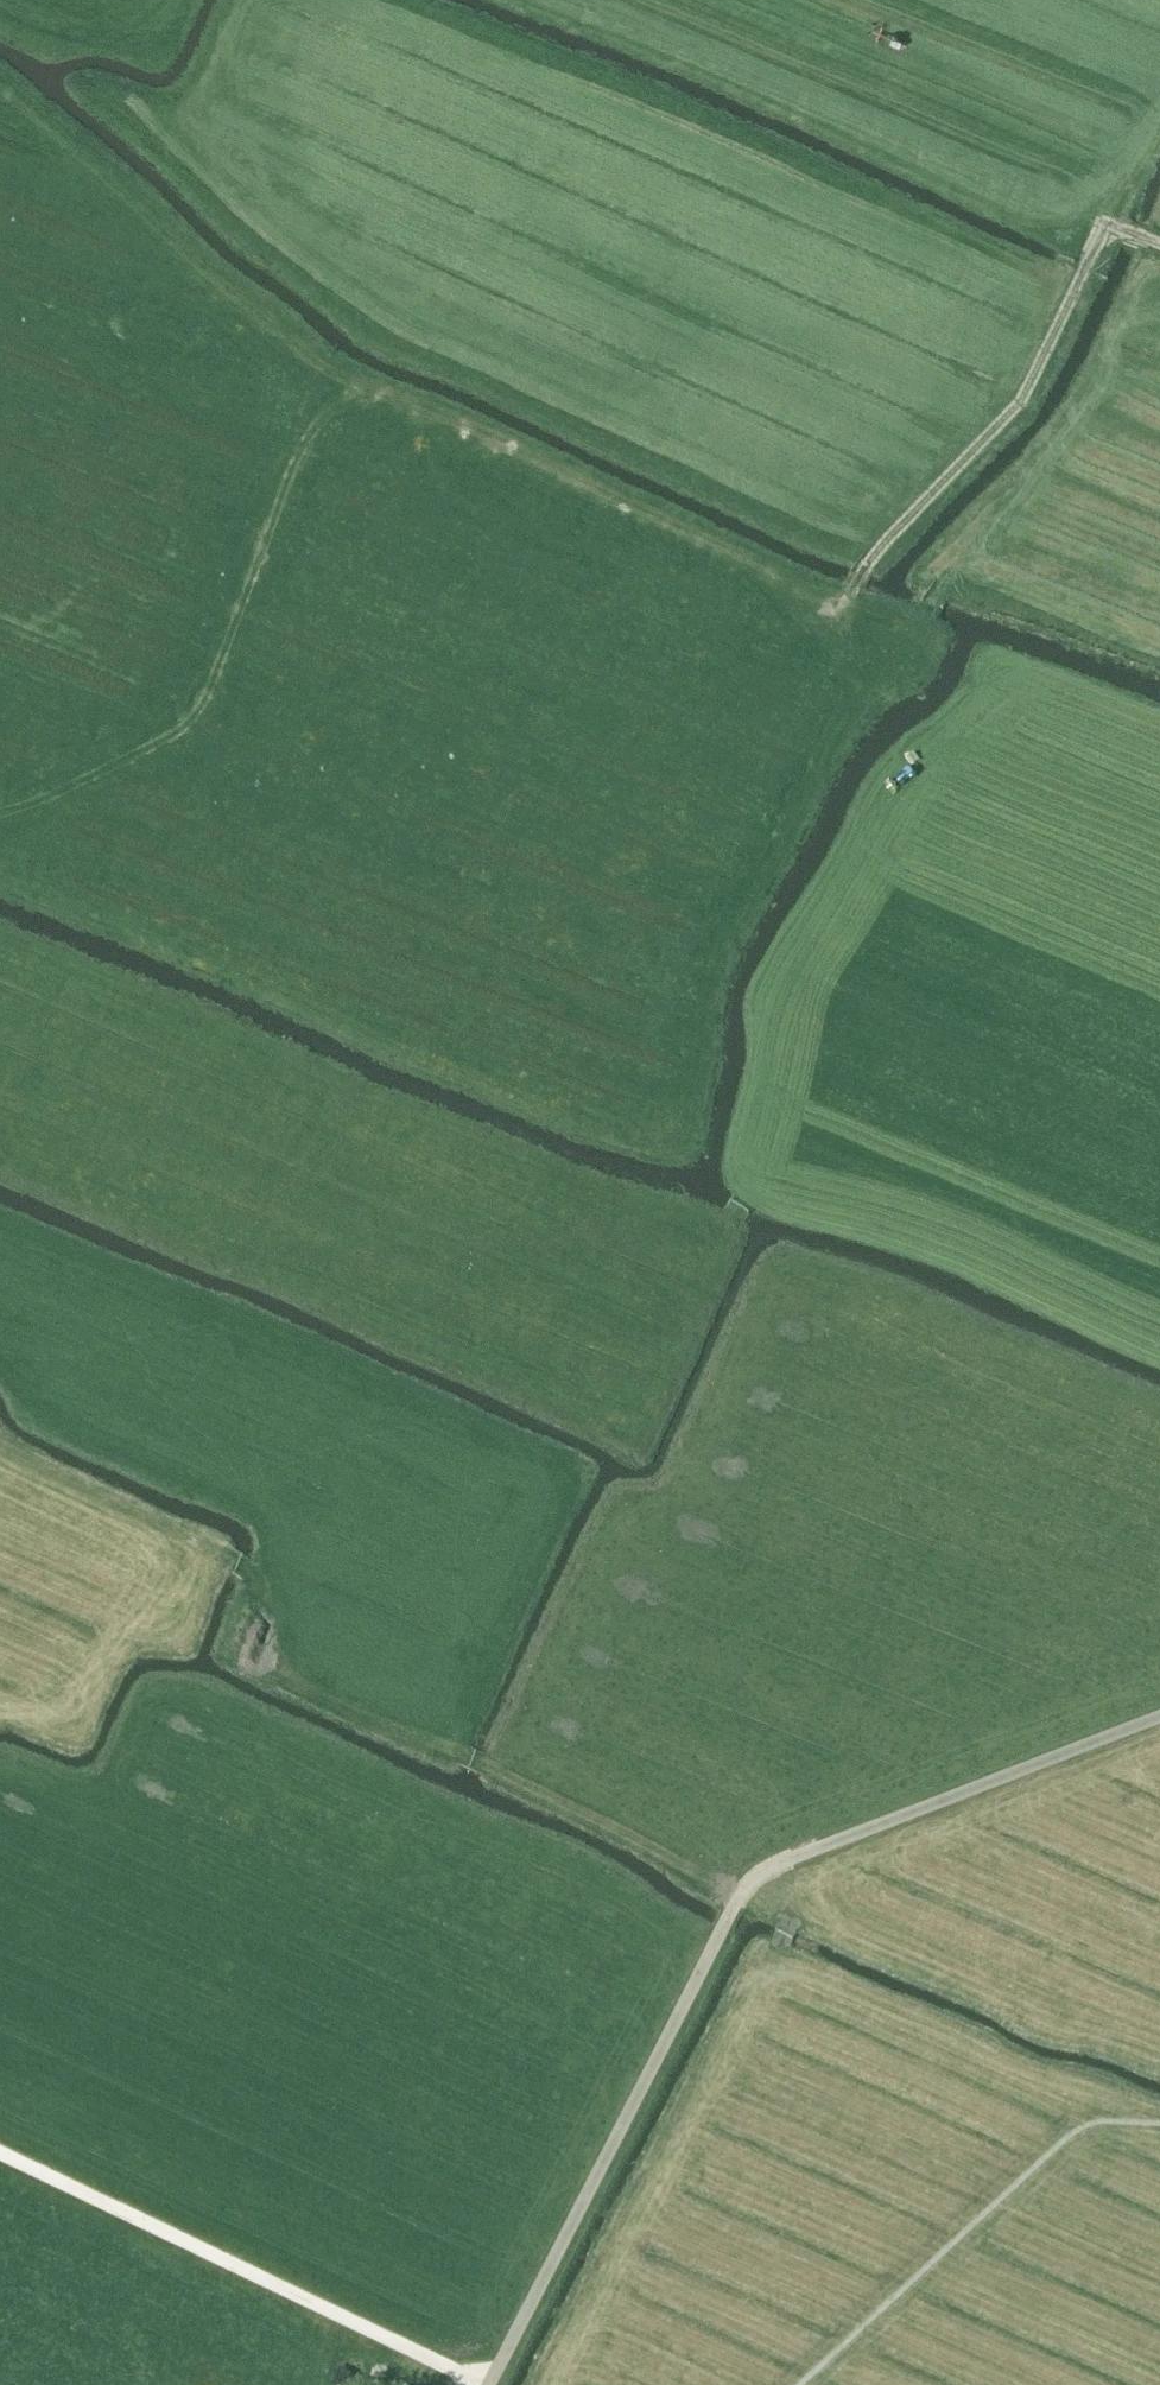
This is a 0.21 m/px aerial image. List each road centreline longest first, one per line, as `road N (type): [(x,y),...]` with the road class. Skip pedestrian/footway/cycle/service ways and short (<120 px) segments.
road 1 (unclassified): [(1159,1724),(756,1876),(488,2384)]

